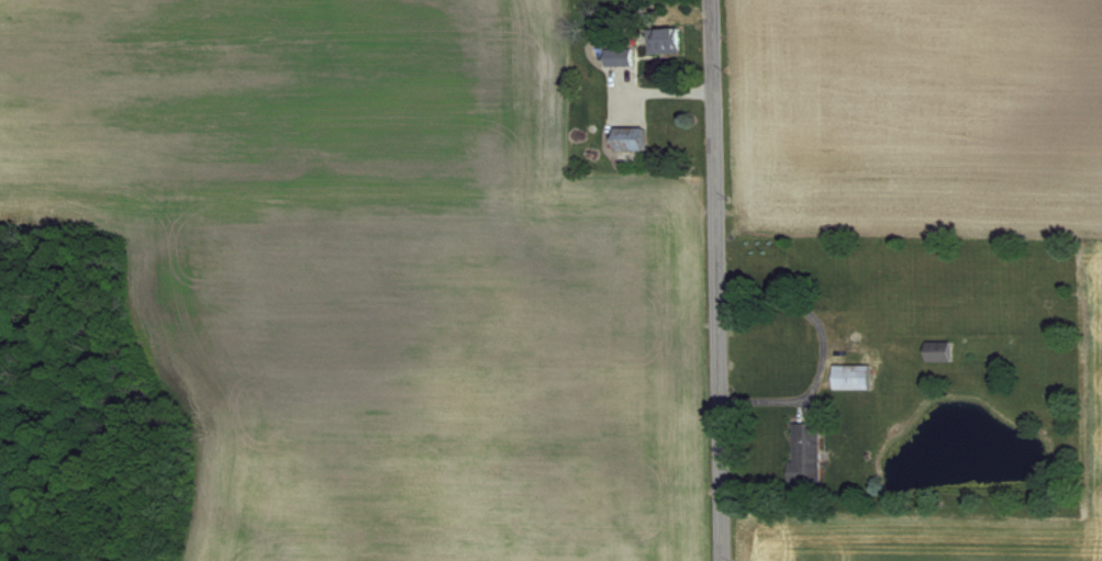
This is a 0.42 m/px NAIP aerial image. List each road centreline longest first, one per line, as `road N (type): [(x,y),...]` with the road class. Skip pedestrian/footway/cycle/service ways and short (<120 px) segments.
road 1 (tertiary): [(712,0),(722,560)]

